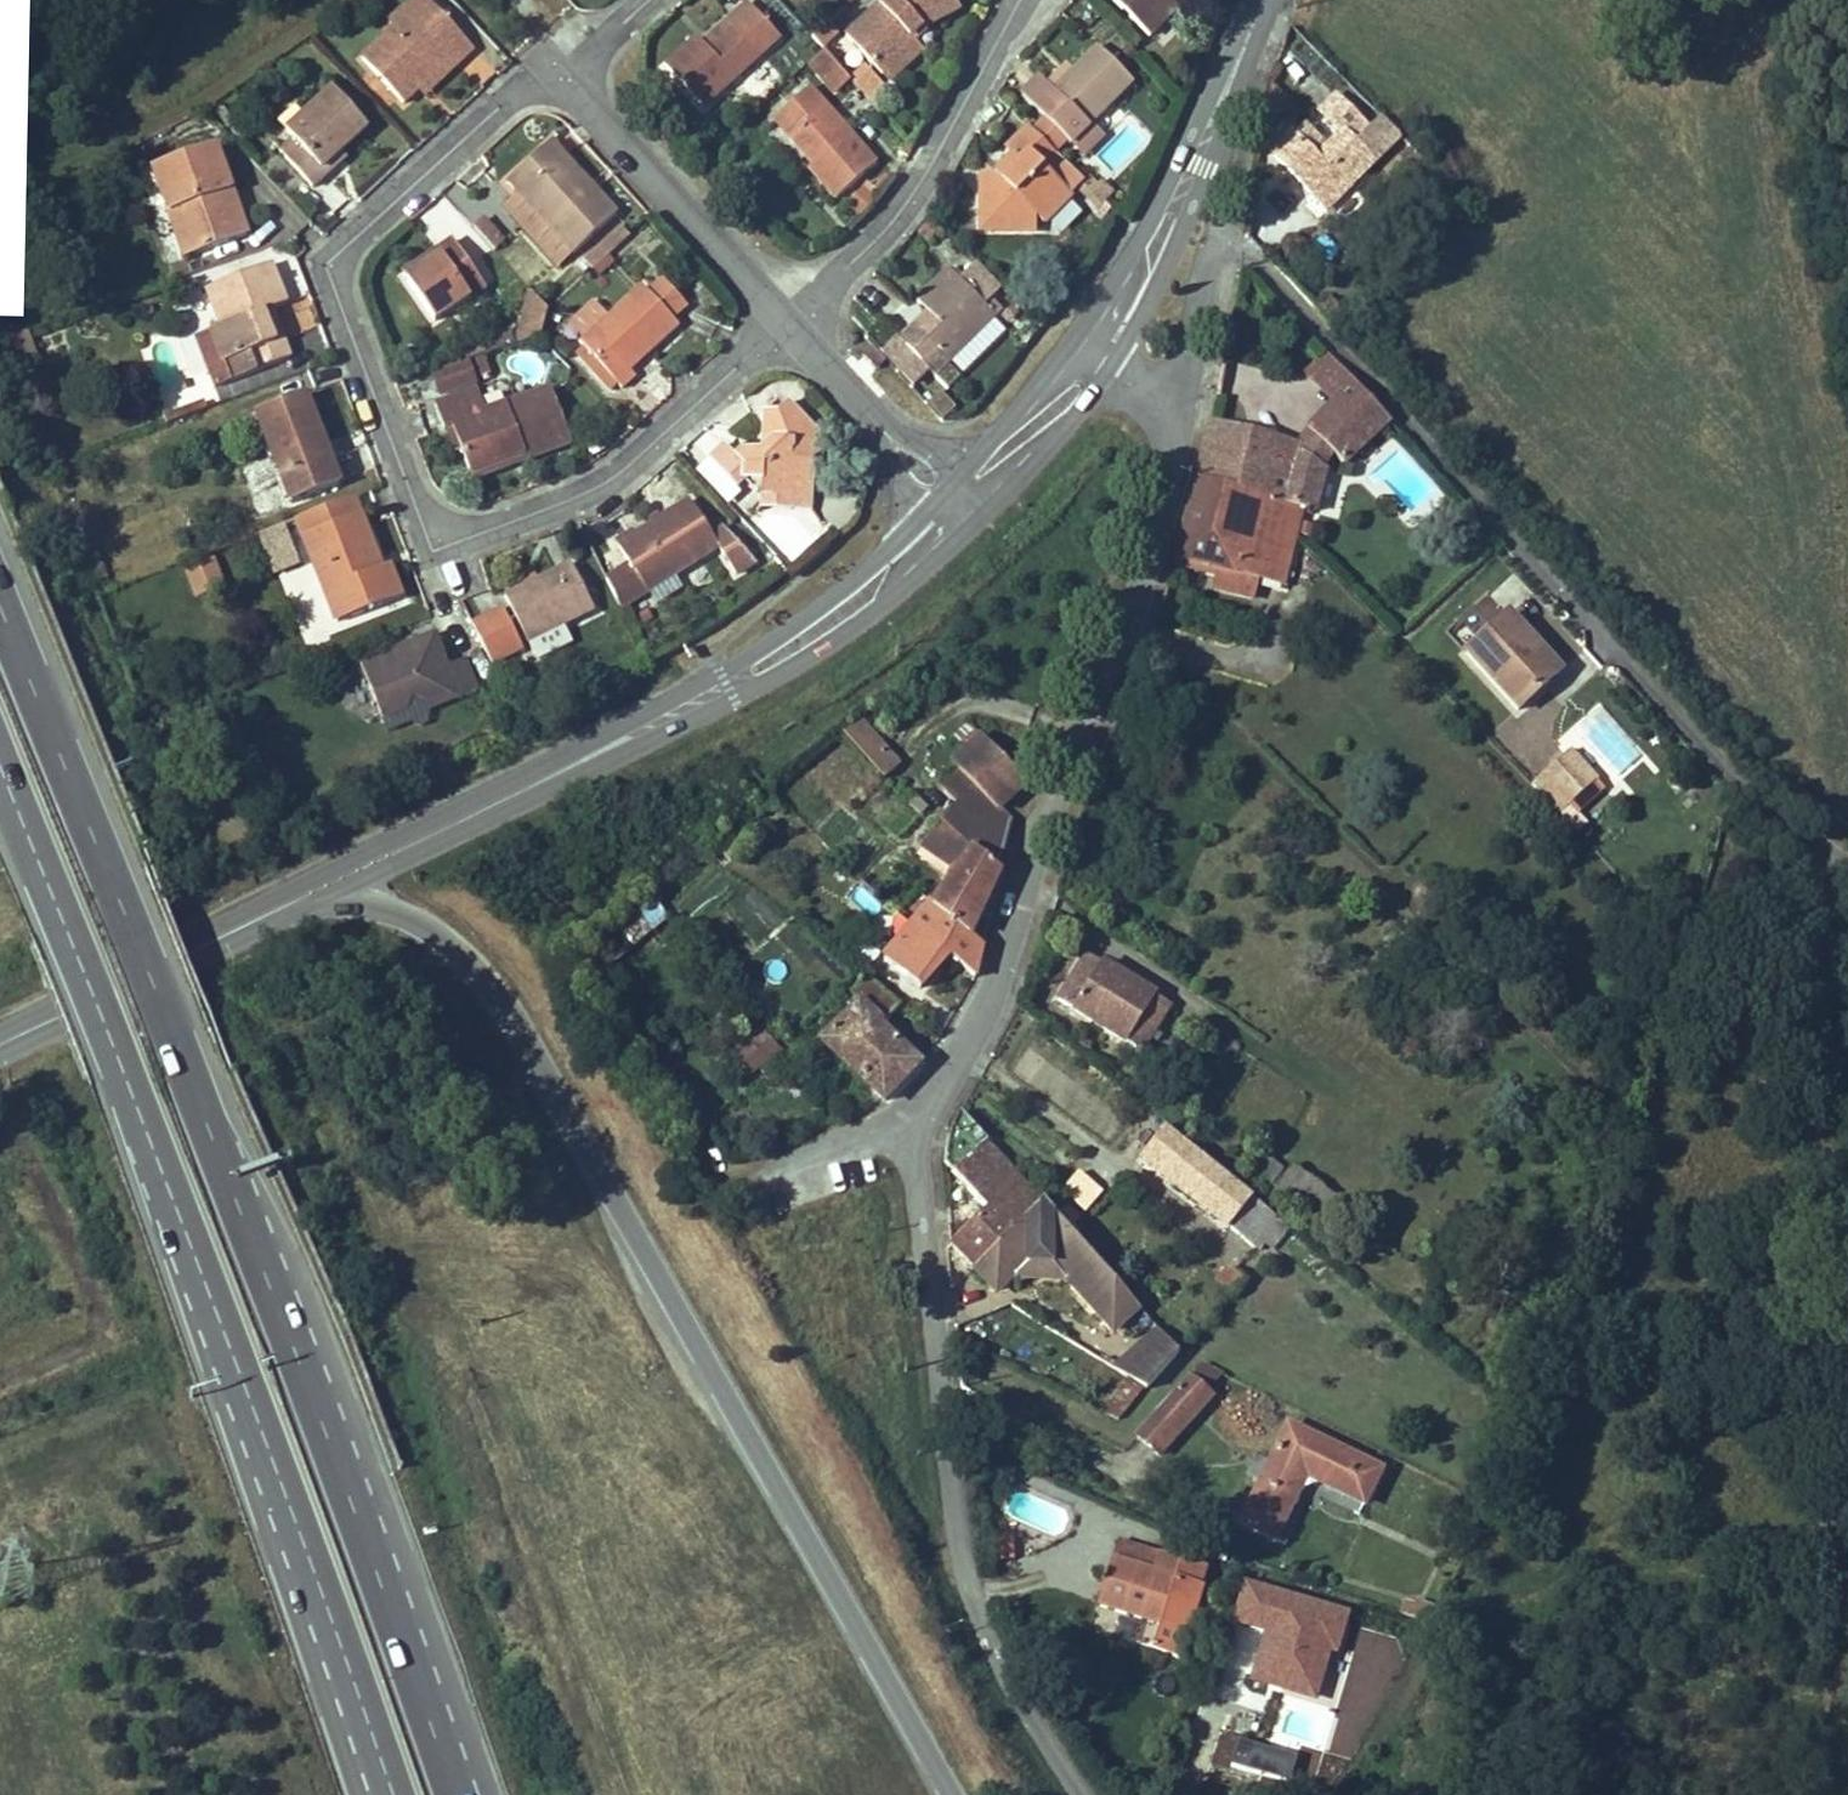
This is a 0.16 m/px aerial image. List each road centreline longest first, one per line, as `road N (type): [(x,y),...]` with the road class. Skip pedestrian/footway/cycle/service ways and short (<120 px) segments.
road 1 (trunk): [(454,1794),(180,1059),(0,607)]
road 2 (trunk): [(299,900),(361,899),(419,919),(507,1005),(951,1794)]
road 3 (trunk): [(0,777),(124,1075),(396,1794)]
road 4 (residential): [(790,327),(632,466),(574,498),(436,551),(328,264),(545,67)]
road 5 (track): [(1805,853),(1684,0)]
road 6 (residential): [(911,1117),(999,982),(1167,491),(1183,420)]
road 7 (unclassified): [(1083,1794),(979,1629),(956,1556),(911,1117)]
road 8 (secondary): [(908,545),(821,631),(666,719),(299,900)]
road 9 (residential): [(1018,0),(894,219),(790,327)]
road 10 (secondary): [(1262,0),(1149,268),(1093,352)]
road 11 (residential): [(790,327),(545,67)]
road 12 (secondary): [(299,900),(0,1047)]
road 13 (residential): [(1183,420),(1225,227)]
road 14 (residential): [(725,1181),(911,1117)]
road 15 (secondary): [(1018,435),(908,545)]
road 16 (residential): [(1018,435),(978,450),(938,451),(881,428)]
road 17 (residential): [(881,428),(790,327)]
road 18 (residential): [(545,67),(589,59),(650,0)]
road 19 (residential): [(908,545),(904,489),(881,428)]

